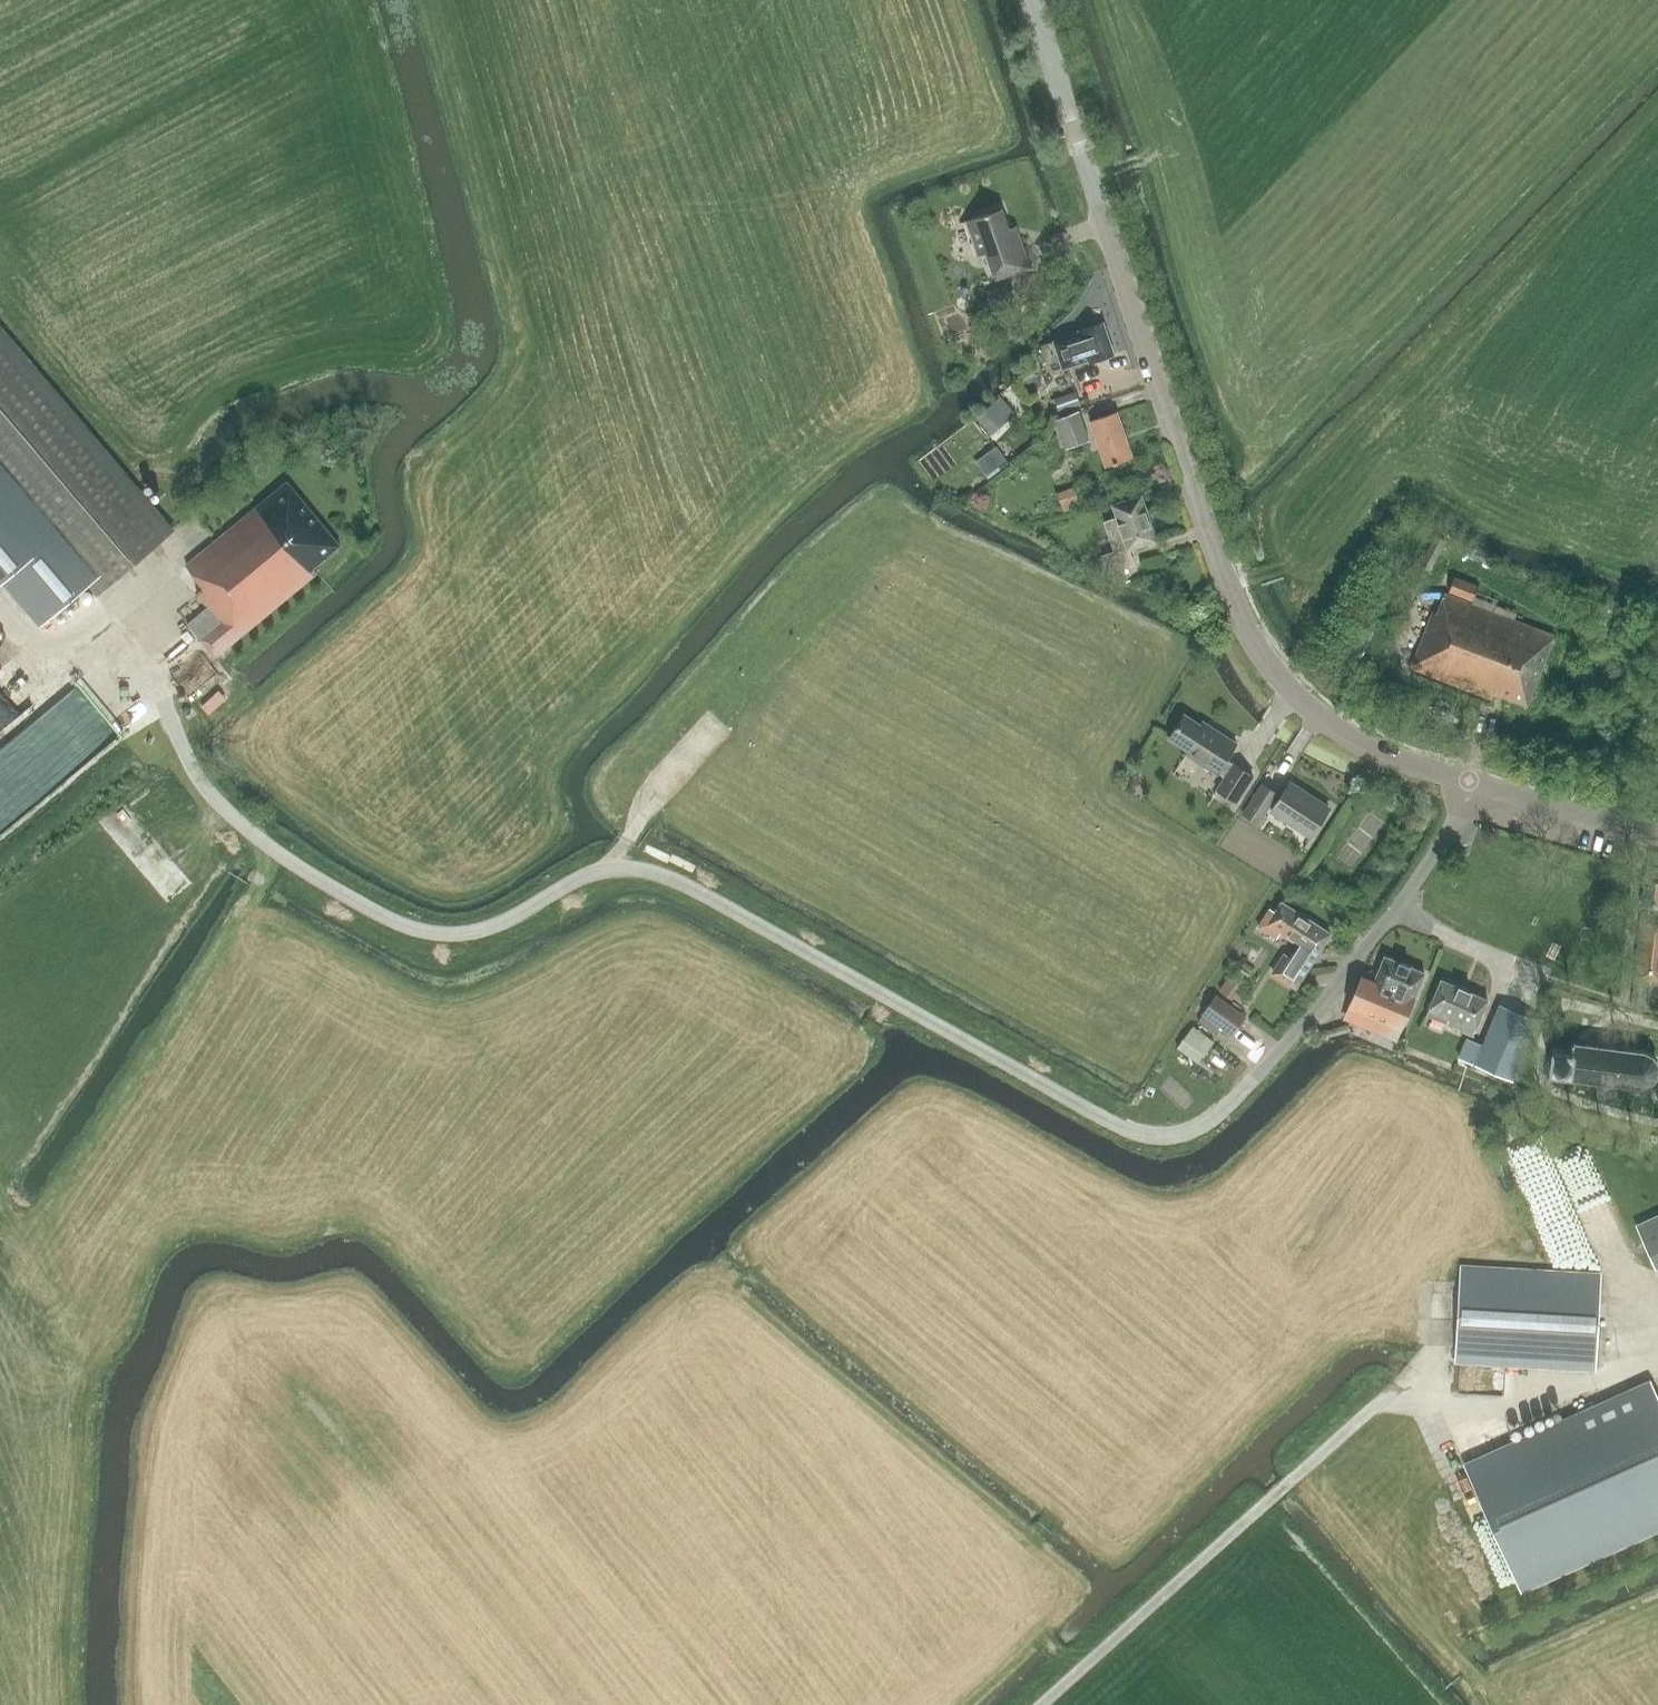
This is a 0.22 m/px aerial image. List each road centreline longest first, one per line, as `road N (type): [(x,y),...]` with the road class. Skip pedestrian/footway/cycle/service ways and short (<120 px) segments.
road 1 (track): [(1254,1083),(1203,1127),(1137,1135),(648,871),(593,874),(493,929),(422,933),(310,876),(213,798),(170,724),(155,665),(69,629),(0,656)]
road 2 (tertiary): [(1473,783),(1380,754),(1323,720),(1243,622),(1033,0)]
road 3 (track): [(1657,1360),(1487,1415),(1378,1403),(1040,1704)]
road 4 (unclassified): [(1473,783),(1453,830),(1396,910),(1254,1083)]
road 5 (tertiary): [(1657,836),(1473,783)]

